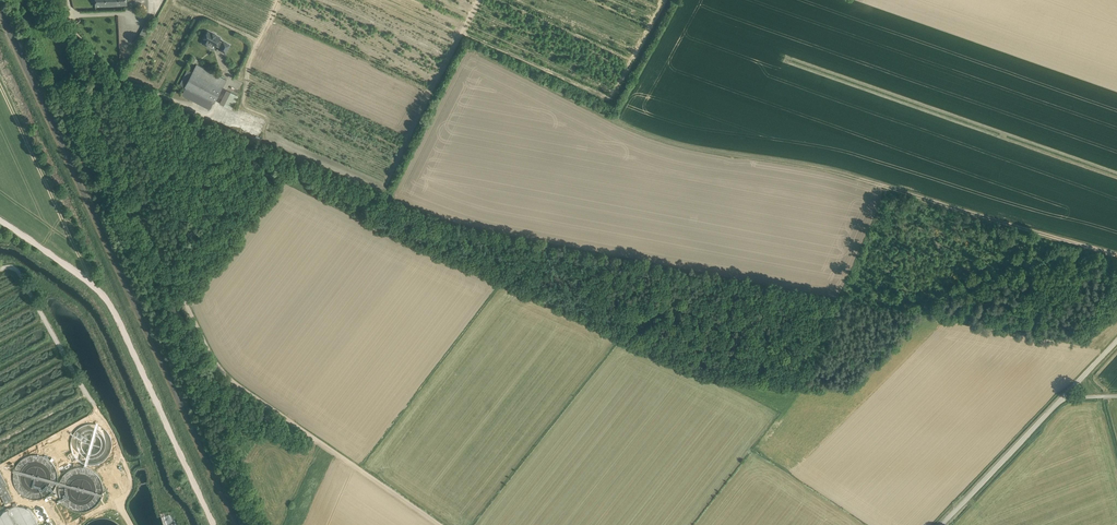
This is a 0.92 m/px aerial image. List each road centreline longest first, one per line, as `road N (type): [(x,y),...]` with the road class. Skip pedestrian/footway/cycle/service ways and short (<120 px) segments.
road 1 (track): [(441,524),(218,368),(68,47),(72,22)]
road 2 (track): [(212,524),(109,303),(0,221)]
road 3 (unclassified): [(944,524),(1067,398)]

